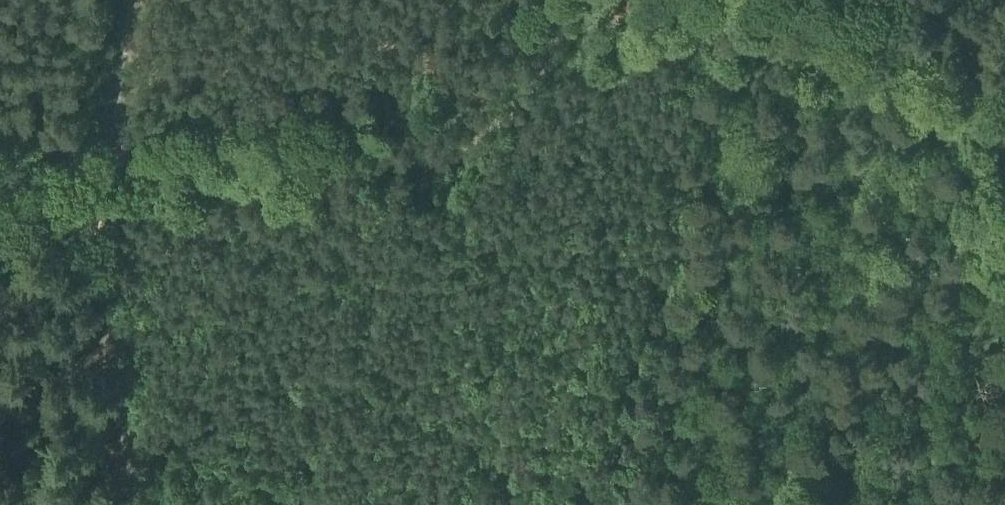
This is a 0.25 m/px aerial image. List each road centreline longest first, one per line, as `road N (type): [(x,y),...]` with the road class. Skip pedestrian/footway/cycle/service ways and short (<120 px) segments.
road 1 (track): [(0,205),(99,182),(216,133),(278,134),(421,158),(475,145),(522,114),(561,0)]
road 2 (track): [(135,504),(99,182),(127,0)]
road 3 (track): [(832,0),(882,32),(958,134),(1004,221)]

